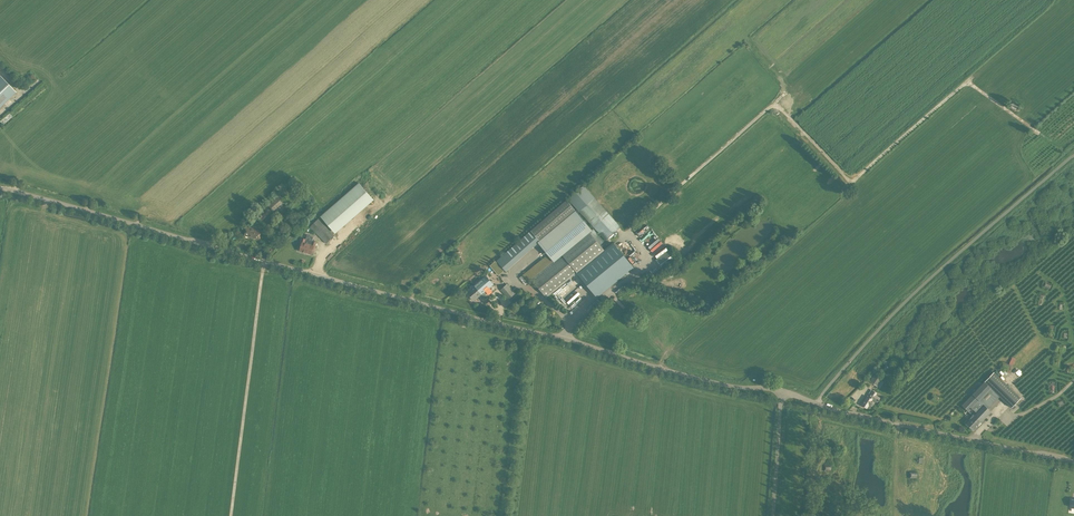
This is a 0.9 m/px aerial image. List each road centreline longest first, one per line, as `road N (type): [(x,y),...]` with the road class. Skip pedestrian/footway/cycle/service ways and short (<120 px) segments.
road 1 (unclassified): [(785,392),(669,370),(0,187)]
road 2 (track): [(572,323),(648,261),(627,233),(775,102),(852,183),(966,83),(1035,130)]
road 3 (unclassified): [(1073,462),(785,392)]
road 4 (track): [(265,262),(231,515)]
road 5 (track): [(966,83),(1061,2)]
road 6 (unclassified): [(773,515),(785,392)]
road 7 (track): [(1073,381),(1029,411),(999,416),(975,441)]

